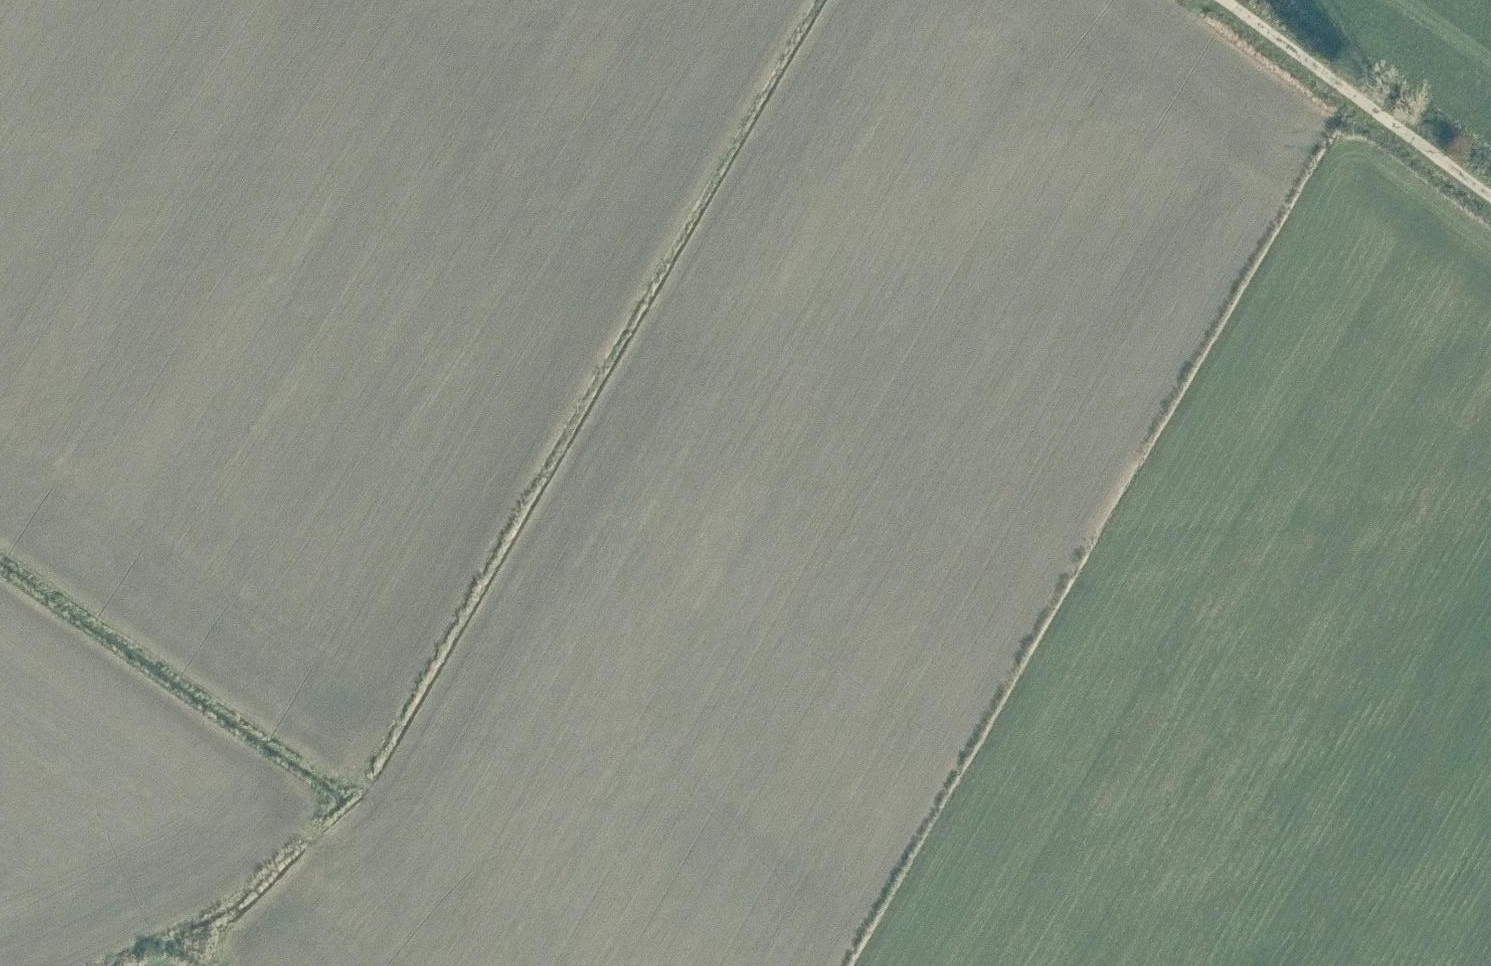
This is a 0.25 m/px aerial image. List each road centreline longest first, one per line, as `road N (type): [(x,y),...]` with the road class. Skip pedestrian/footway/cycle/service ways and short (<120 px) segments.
road 1 (track): [(1490,190),(1239,0)]

